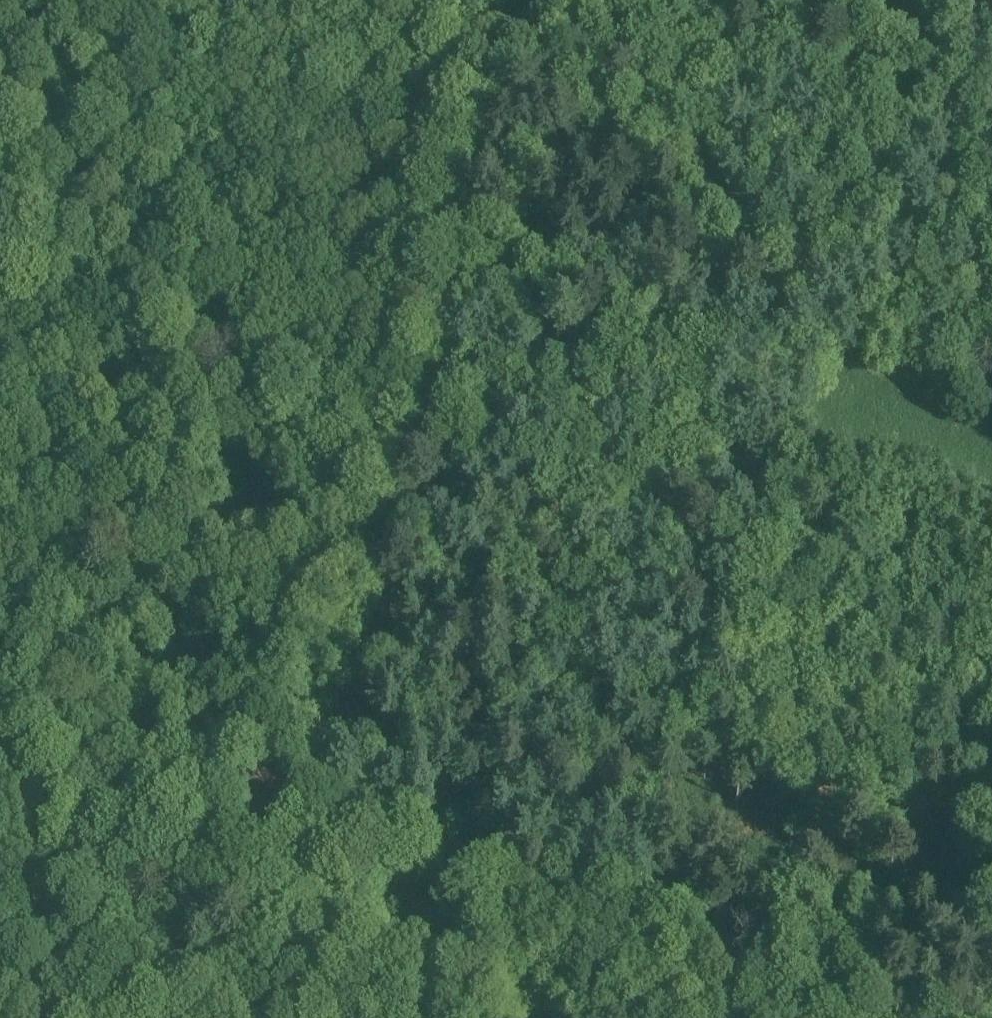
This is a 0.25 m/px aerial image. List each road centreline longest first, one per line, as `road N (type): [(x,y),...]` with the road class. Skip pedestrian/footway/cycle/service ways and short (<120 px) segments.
road 1 (track): [(574,0),(332,811),(681,950),(881,1017)]
road 2 (track): [(507,1017),(332,811),(0,714)]

